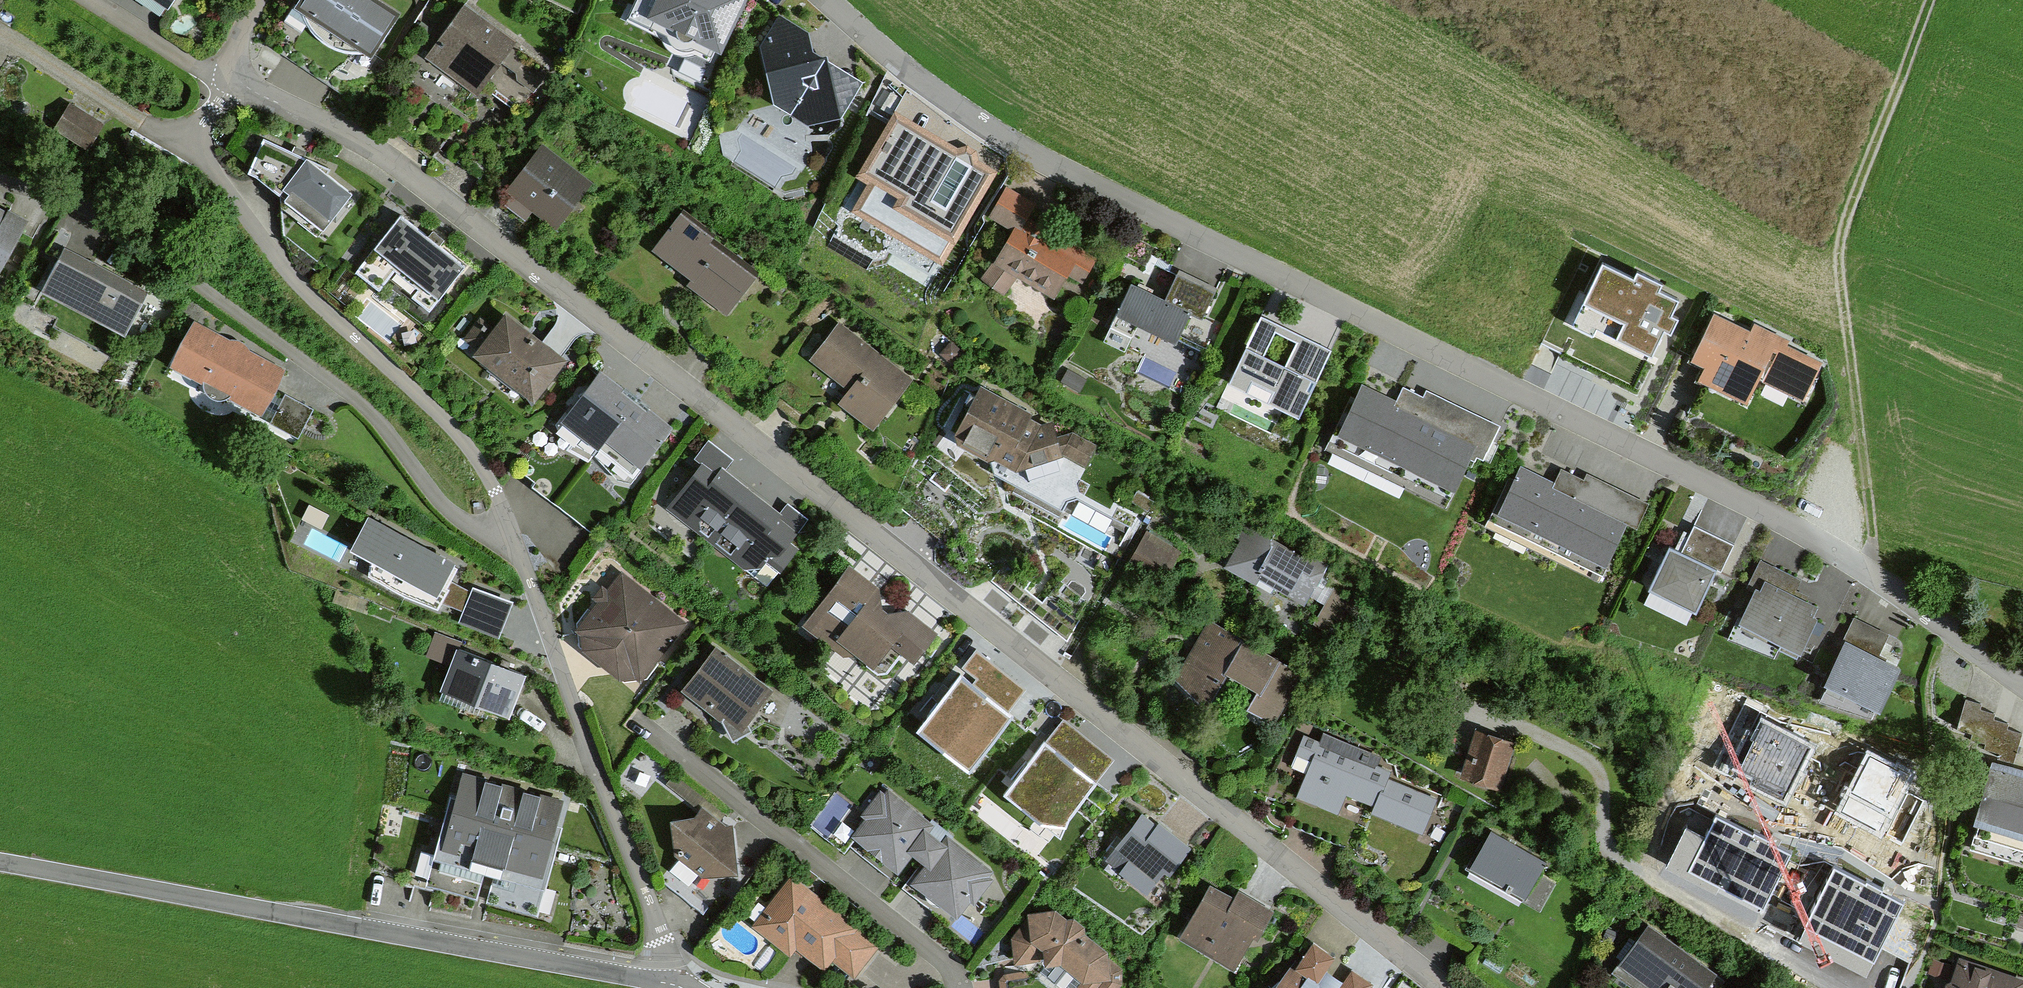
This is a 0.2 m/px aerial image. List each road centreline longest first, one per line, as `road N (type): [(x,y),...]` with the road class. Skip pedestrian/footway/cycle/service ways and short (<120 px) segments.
road 1 (residential): [(1442,987),(394,162),(225,86)]
road 2 (residential): [(2022,683),(1877,578),(1733,496),(1046,168),(823,0)]
road 3 (unclassified): [(0,867),(660,981)]
road 4 (residential): [(0,180),(156,255),(359,401),(446,516),(509,530)]
road 5 (track): [(1928,0),(1848,227),(1877,578)]
road 6 (residential): [(509,530),(479,461),(451,427),(320,308),(201,157),(225,86)]
road 7 (residential): [(552,648),(941,959),(959,987)]
road 8 (track): [(1892,987),(1943,802),(1928,685),(1948,629)]
road 9 (residential): [(660,981),(660,933),(552,648)]
road 10 (residential): [(89,0),(225,86)]
road 11 (residential): [(552,648),(509,530)]

